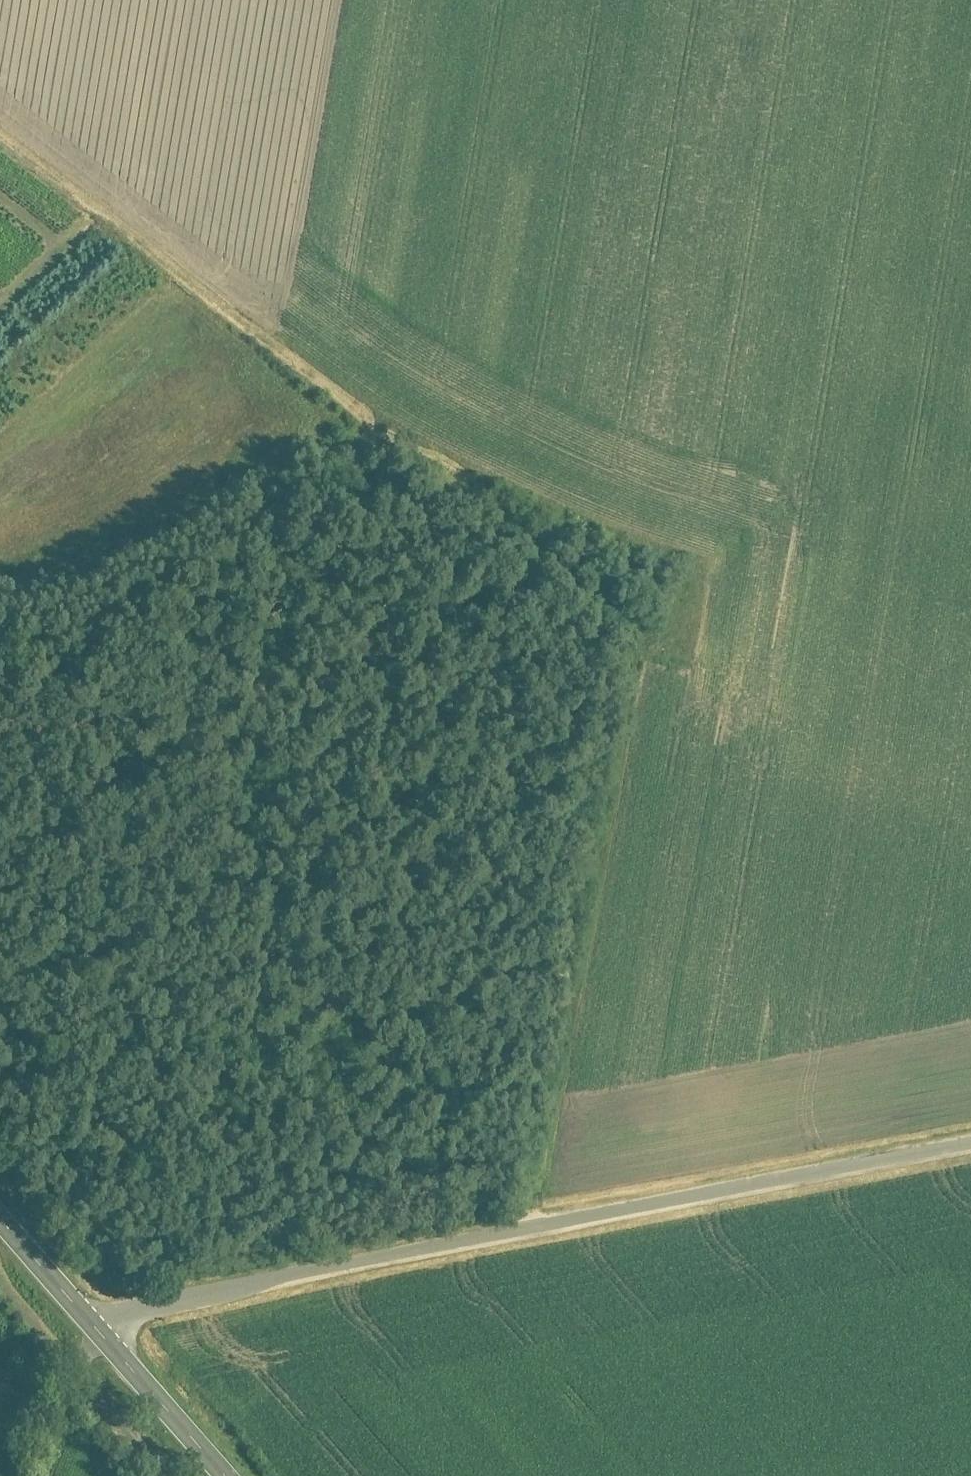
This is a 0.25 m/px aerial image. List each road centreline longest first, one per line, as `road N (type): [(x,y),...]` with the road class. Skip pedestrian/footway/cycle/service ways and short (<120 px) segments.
road 1 (track): [(524,1237),(633,665),(626,615),(535,543),(463,465),(355,406),(185,285)]
road 2 (residential): [(101,1336),(132,1315),(279,1284),(970,1151)]
road 3 (track): [(174,274),(0,436)]
road 4 (secondary): [(220,1475),(101,1336)]
road 5 (secondary): [(101,1336),(0,1221)]

